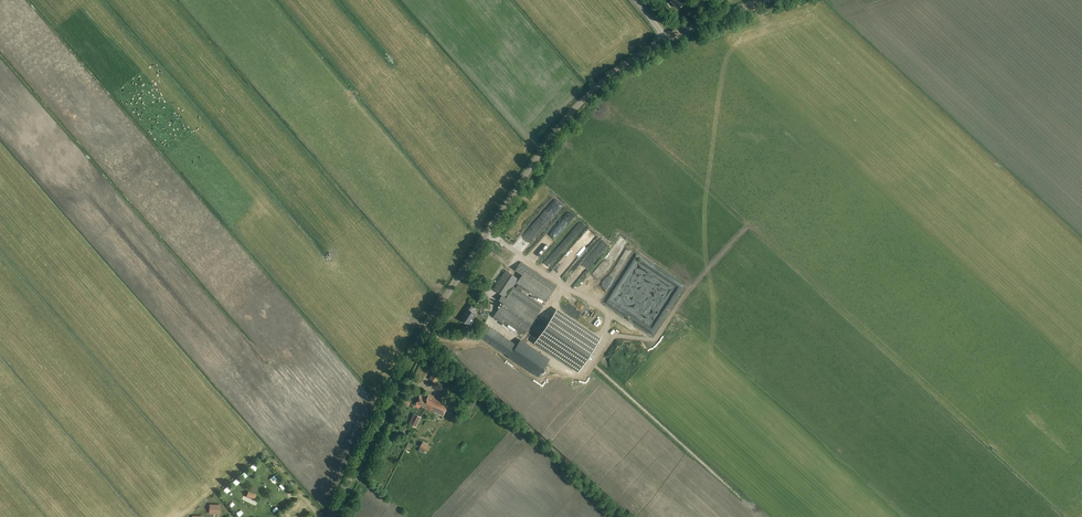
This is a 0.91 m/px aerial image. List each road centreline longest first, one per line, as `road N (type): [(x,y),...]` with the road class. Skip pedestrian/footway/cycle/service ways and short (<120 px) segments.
road 1 (unclassified): [(330,516),(403,368),(537,156),(603,81),(667,39)]

